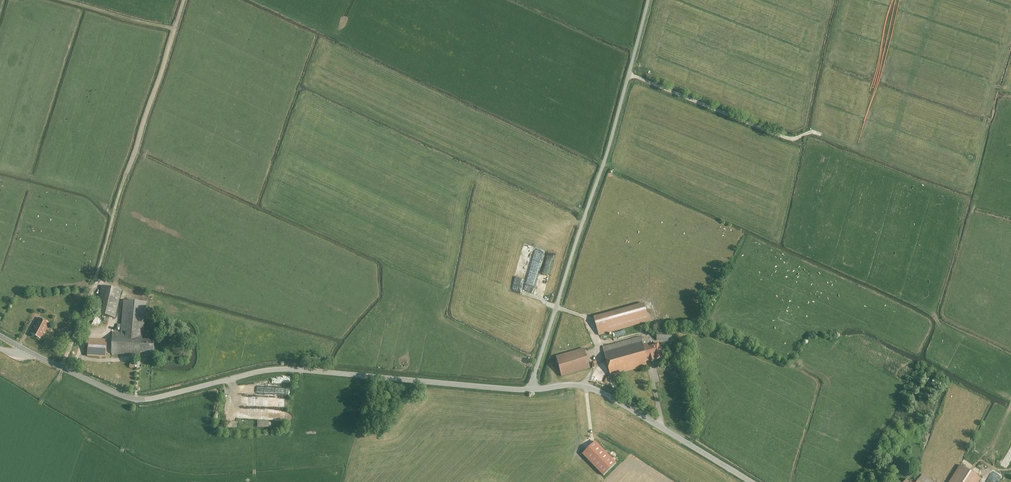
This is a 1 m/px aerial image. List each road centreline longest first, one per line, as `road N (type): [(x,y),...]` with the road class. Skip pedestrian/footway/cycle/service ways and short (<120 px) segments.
road 1 (tertiary): [(530,390),(281,369),(141,399),(31,352)]
road 2 (track): [(65,0),(173,33),(75,333)]
road 3 (unclassified): [(530,390),(649,0)]
road 4 (tertiary): [(752,481),(598,390),(530,390)]
road 5 (track): [(629,75),(784,138),(807,133)]

